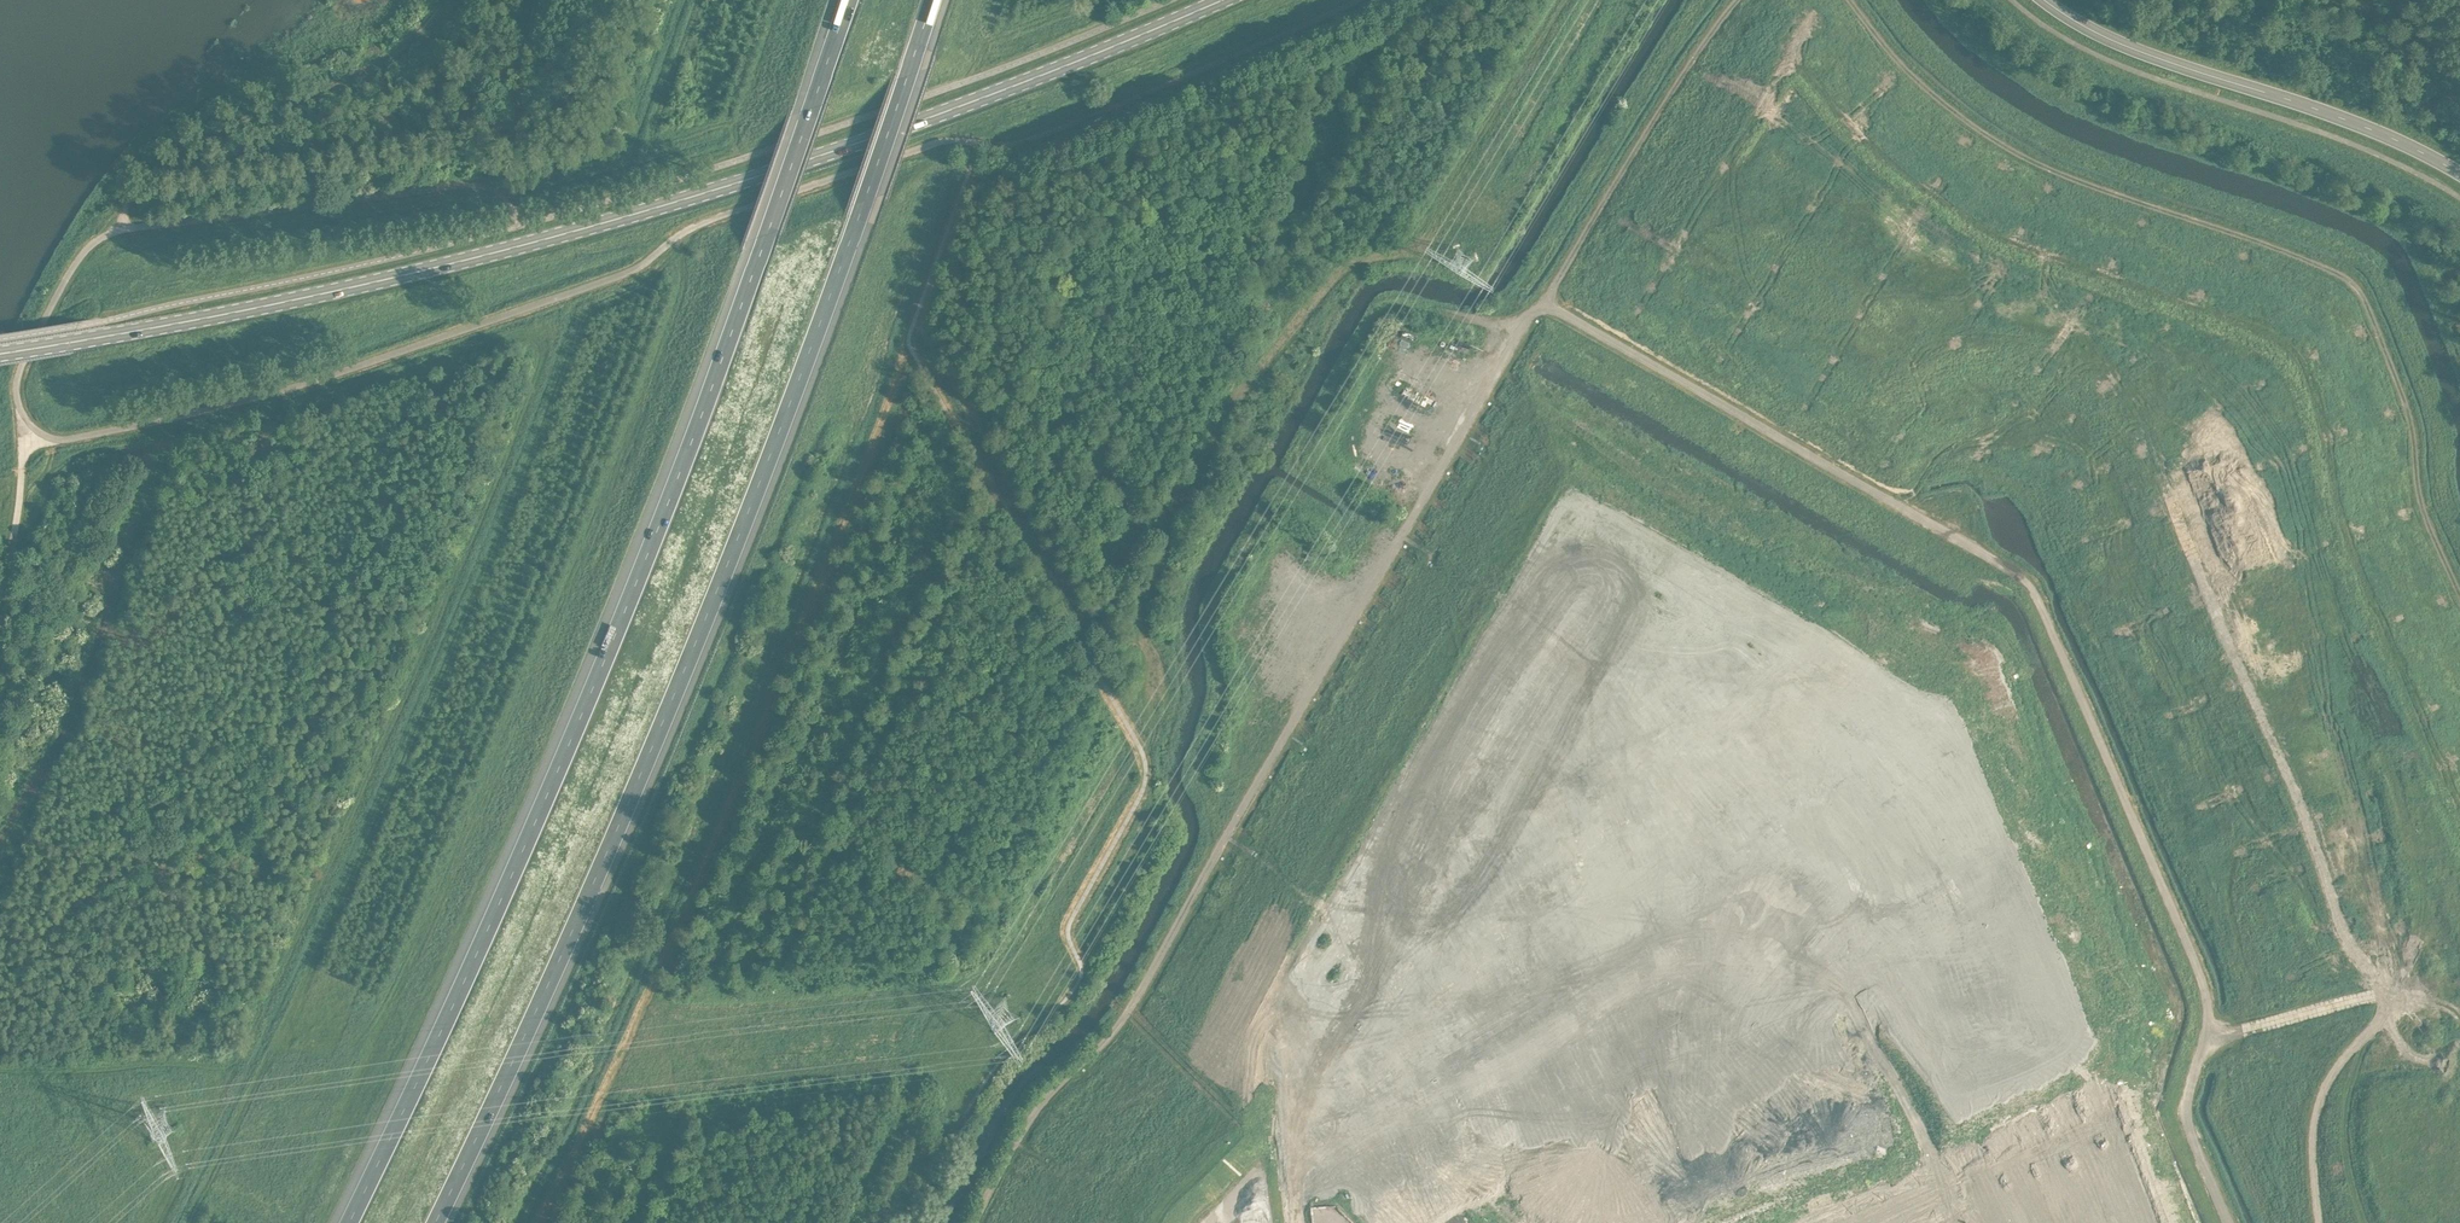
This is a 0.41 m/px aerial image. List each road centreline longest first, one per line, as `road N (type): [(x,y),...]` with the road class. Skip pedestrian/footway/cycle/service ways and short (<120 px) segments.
road 1 (motorway): [(848,0),(646,558),(472,966),(349,1222)]
road 2 (motorway): [(436,1222),(590,890),(727,566),(931,0)]
road 3 (primary): [(0,354),(301,299),(644,211),(936,116),(1222,0)]
road 4 (track): [(2026,634),(2003,683),(1979,779),(1726,1050),(1705,1062),(1697,1083),(1703,1105),(1723,1119),(1746,1117),(1953,1031),(2066,953),(2171,909)]
road 5 (tertiary): [(2459,173),(2402,139),(2292,96),(2144,53),(2045,0)]
road 6 (track): [(435,0),(379,53),(259,104),(163,157),(125,212),(132,228)]

